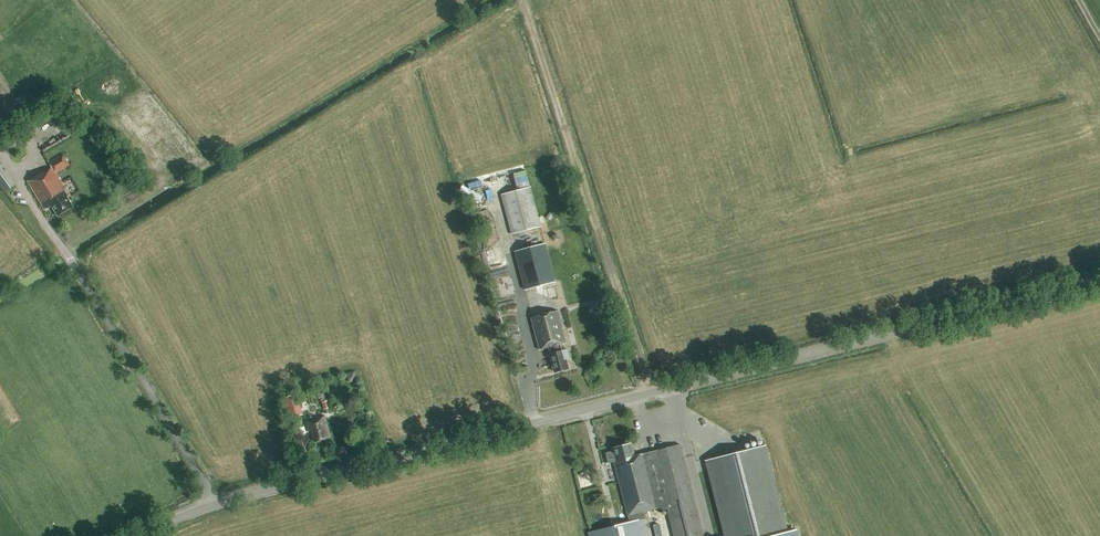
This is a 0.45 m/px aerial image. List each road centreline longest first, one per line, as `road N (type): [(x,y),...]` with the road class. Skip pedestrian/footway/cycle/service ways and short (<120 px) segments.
road 1 (unclassified): [(141,535),(240,495),(1099,281)]

